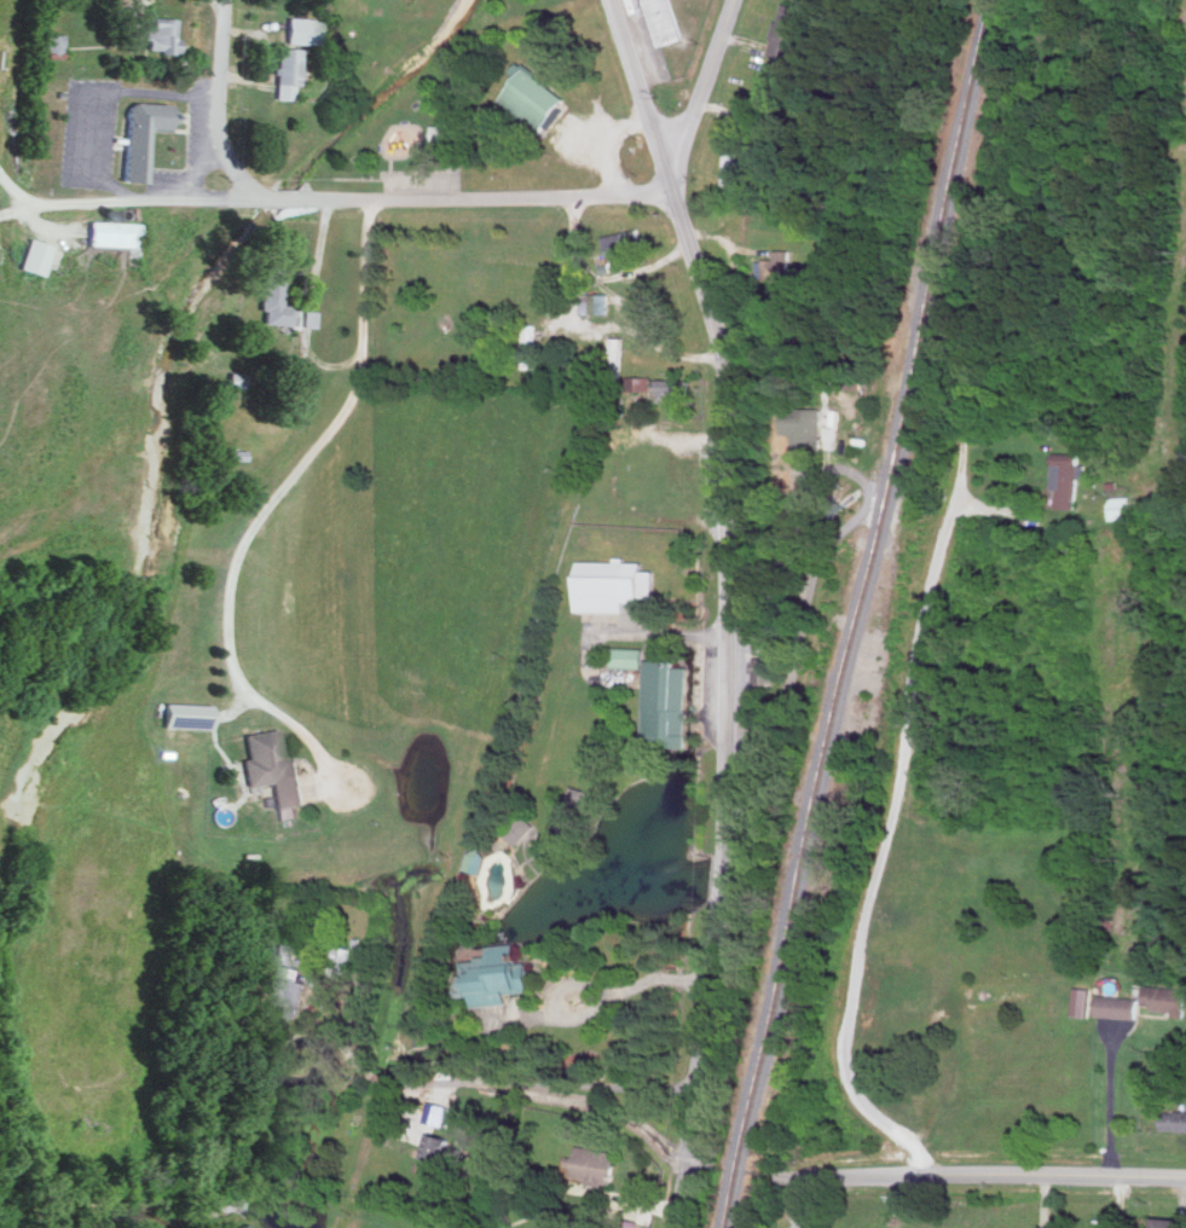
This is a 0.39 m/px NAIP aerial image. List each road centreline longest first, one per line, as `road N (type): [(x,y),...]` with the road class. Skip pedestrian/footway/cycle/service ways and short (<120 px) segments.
road 1 (tertiary): [(609,0),(716,352),(725,747),(712,972),(678,1227)]
road 2 (residential): [(725,747),(774,728),(815,568),(855,519),(960,502),(1099,537),(1157,508),(1185,287)]
road 3 (residential): [(925,1172),(918,1145),(861,1093),(846,1062),(847,1029),(904,766),(925,610),(960,502)]
road 4 (track): [(960,502),(980,328),(1018,274),(1026,213),(1064,176),(1077,104),(1138,48),(1133,0)]
road 5 (residential): [(222,0),(213,202),(143,541)]
road 6 (residential): [(213,202),(675,196)]
road 7 (residential): [(802,1180),(904,1172),(1185,1178)]
road 8 (residential): [(213,202),(37,208),(0,186)]
road 9 (residential): [(733,0),(685,129),(663,160)]

